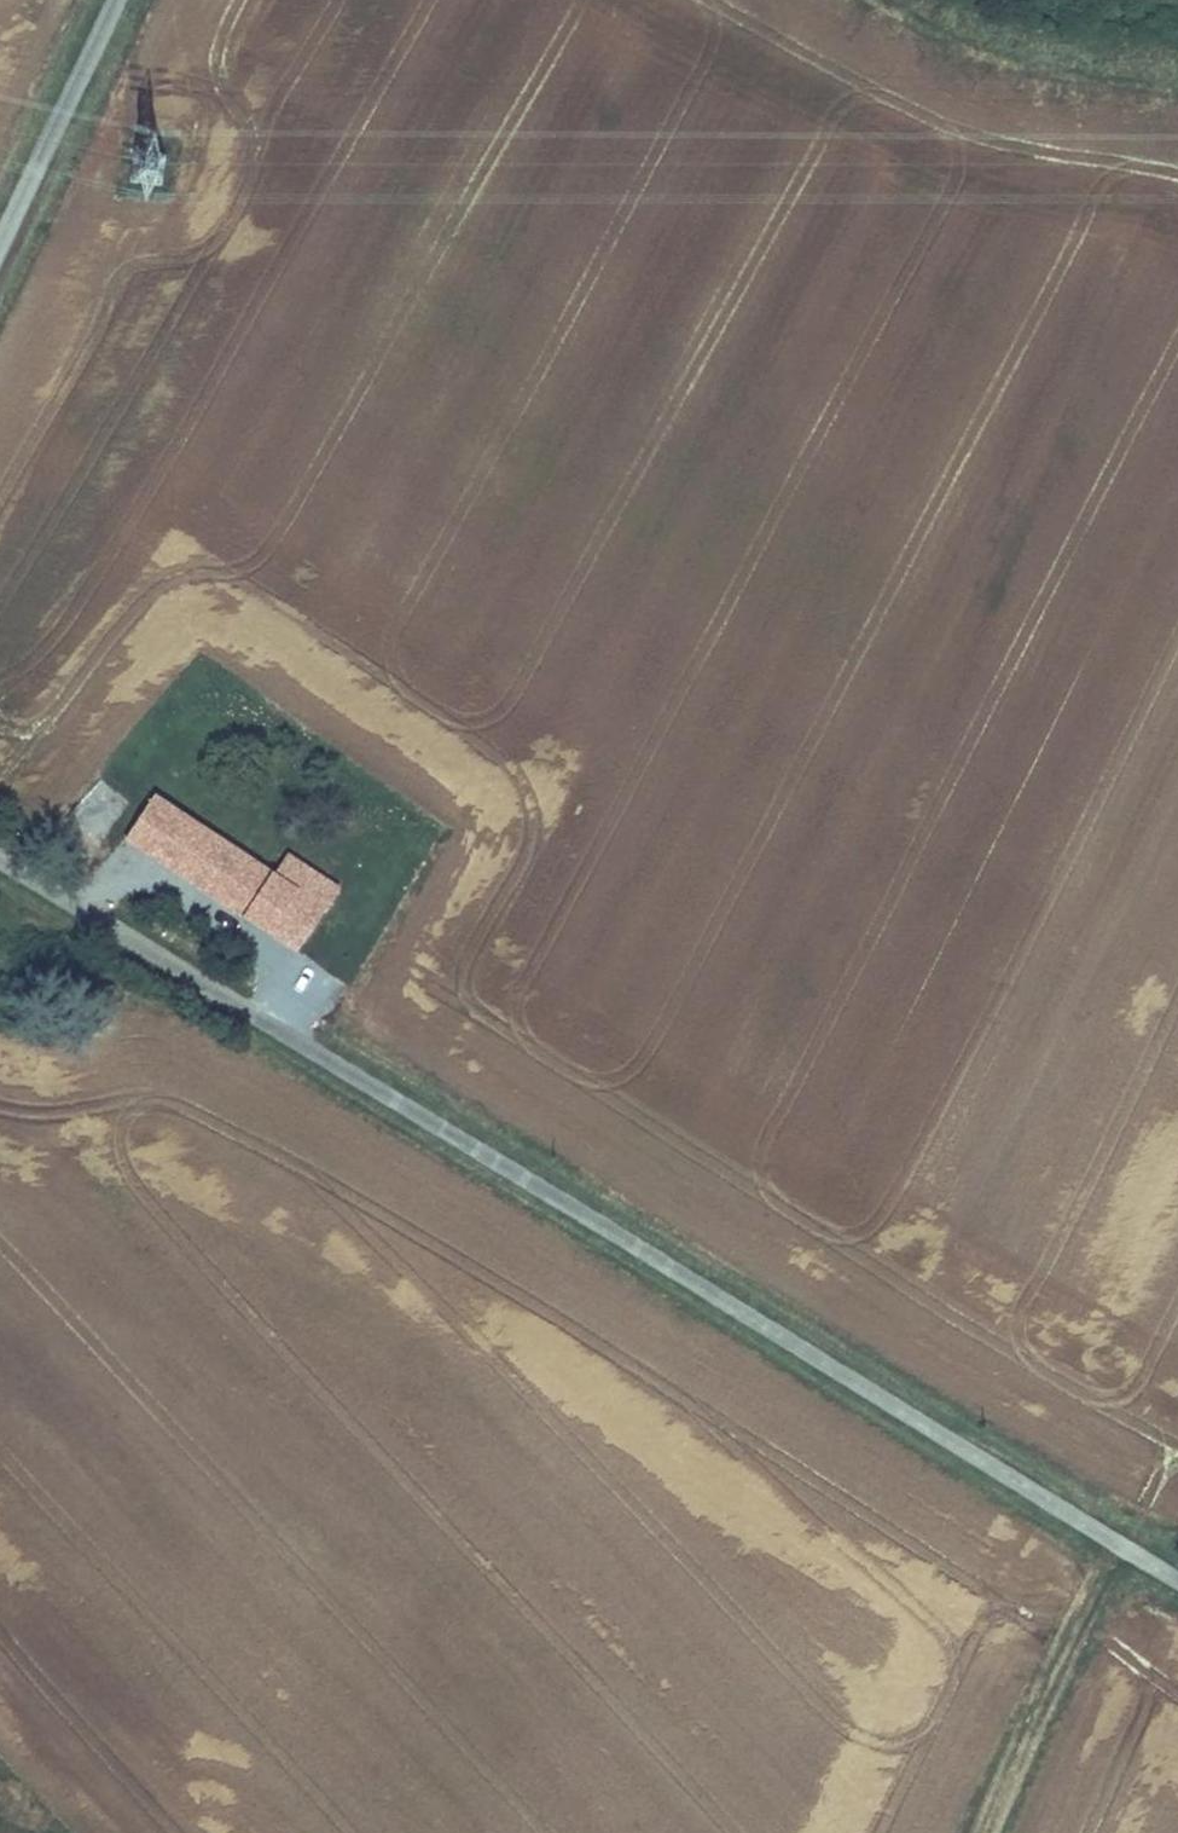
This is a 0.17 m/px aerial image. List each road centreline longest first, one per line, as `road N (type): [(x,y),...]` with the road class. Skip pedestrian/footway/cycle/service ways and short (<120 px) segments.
road 1 (unclassified): [(1177,1579),(0,855)]
road 2 (track): [(987,1832),(1117,1542)]
road 3 (unclassified): [(119,0),(0,249)]

